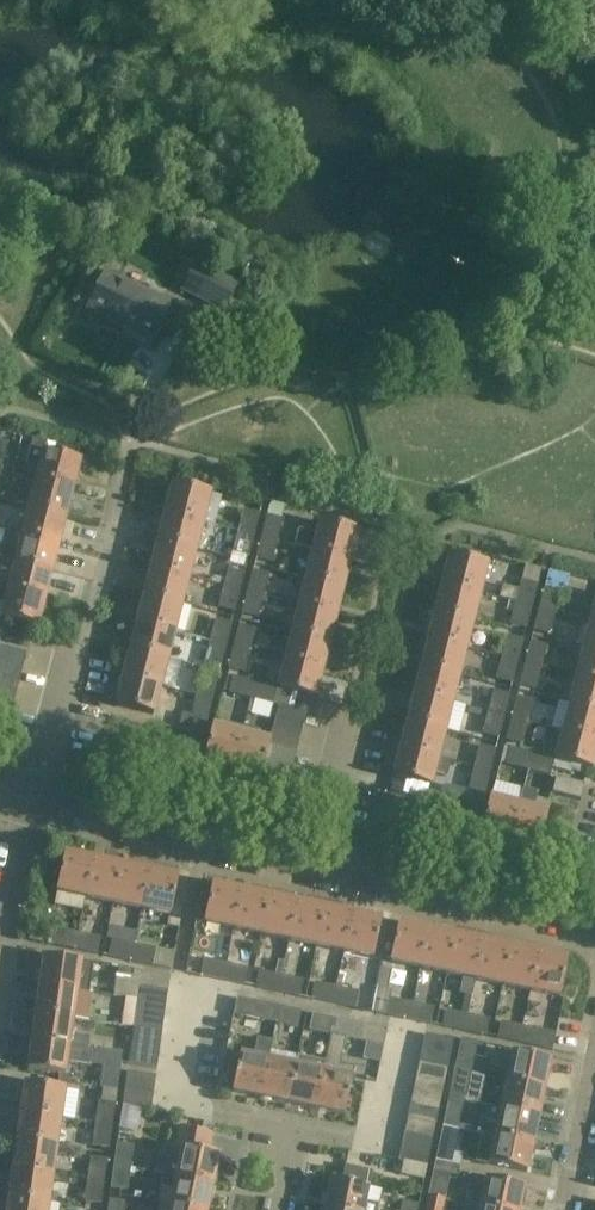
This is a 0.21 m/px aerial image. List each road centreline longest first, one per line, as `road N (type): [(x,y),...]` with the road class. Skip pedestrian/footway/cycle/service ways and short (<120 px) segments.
road 1 (residential): [(315,863),(154,830),(36,788)]
road 2 (residential): [(594,926),(315,863)]
road 3 (residential): [(302,1133),(182,1105),(201,989)]
road 4 (residential): [(302,1133),(381,1150),(404,1029)]
road 5 (residential): [(0,953),(12,866),(36,788)]
road 6 (residential): [(562,1209),(594,1044)]
road 7 (residential): [(315,863),(351,717)]
road 8 (residential): [(36,788),(74,668)]

